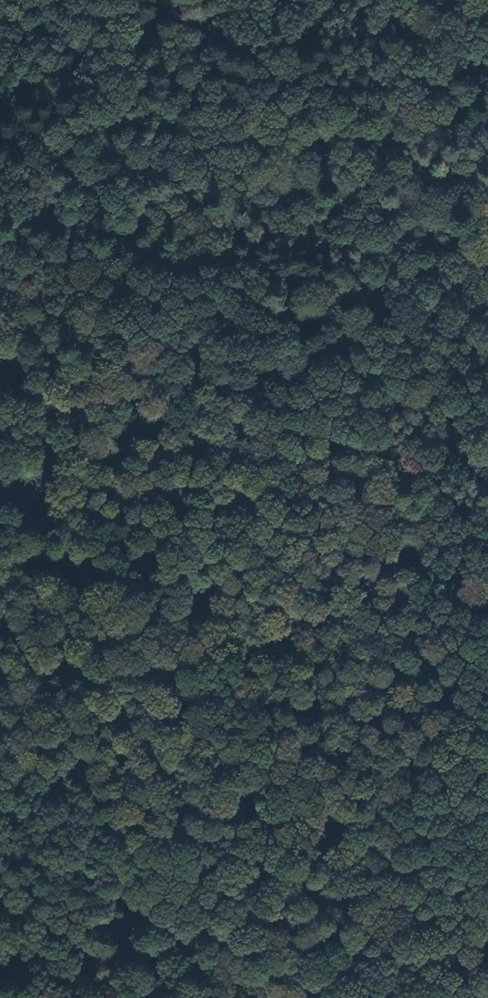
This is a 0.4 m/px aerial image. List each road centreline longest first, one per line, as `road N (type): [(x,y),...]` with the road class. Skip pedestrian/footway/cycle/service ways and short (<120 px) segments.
road 1 (track): [(487,251),(0,219)]

